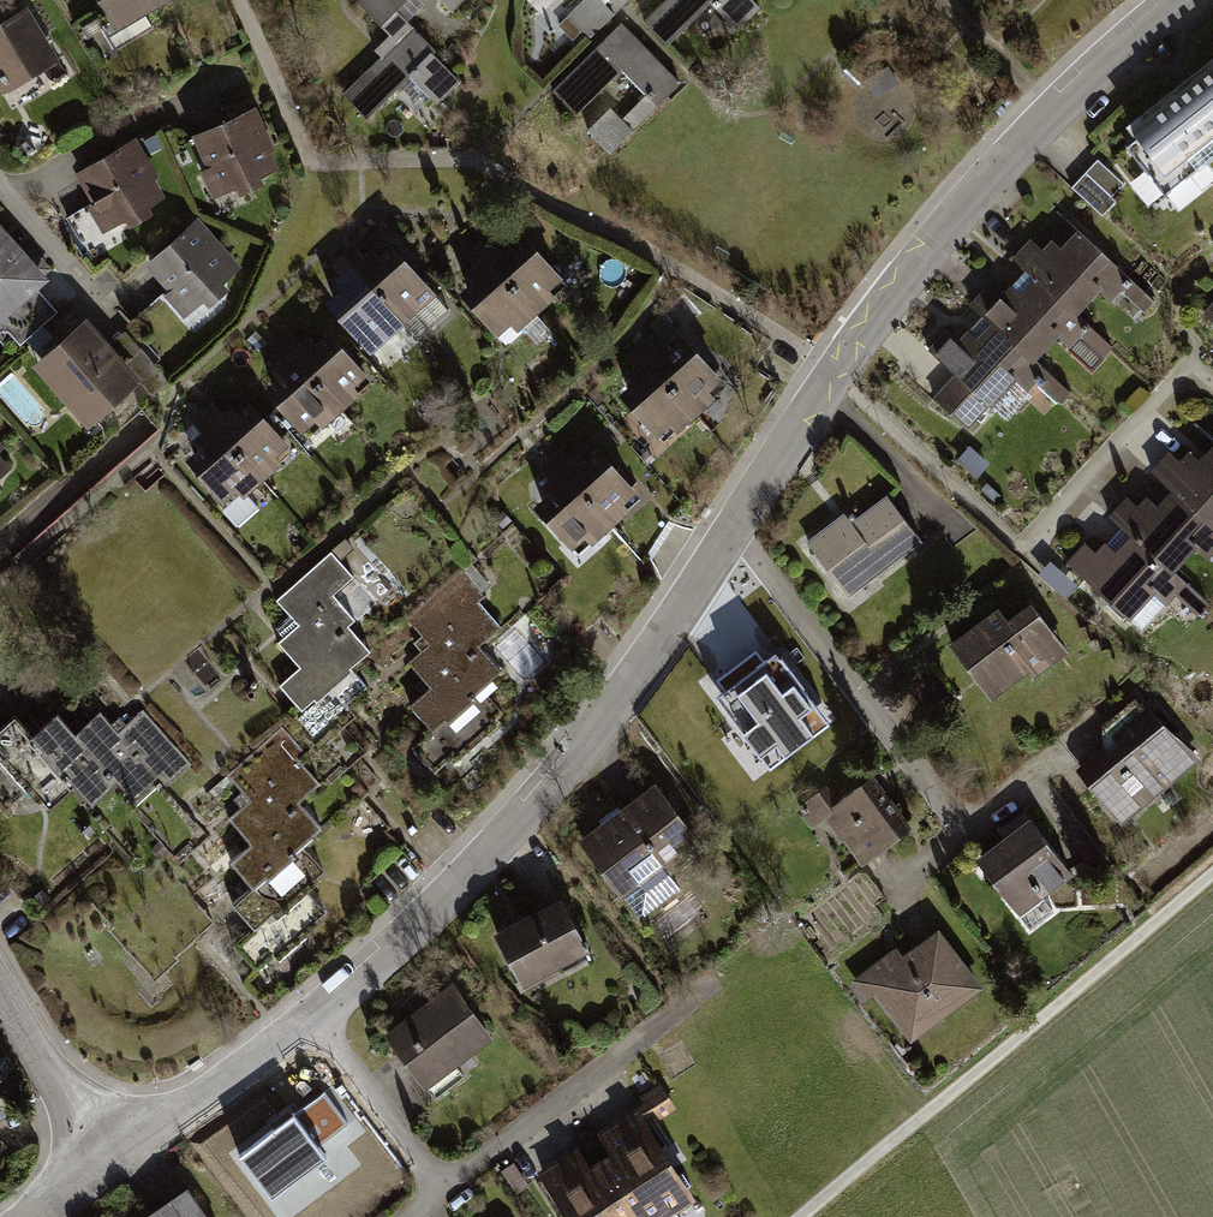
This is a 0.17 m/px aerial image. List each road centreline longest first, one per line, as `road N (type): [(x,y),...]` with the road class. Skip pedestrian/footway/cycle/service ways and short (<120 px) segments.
road 1 (residential): [(315,1019),(482,861),(629,686),(830,373),(979,187),(1177,0)]
road 2 (track): [(1212,873),(802,1216)]
road 3 (residential): [(440,1190),(671,1016)]
road 4 (residential): [(107,1169),(315,1019)]
road 5 (residential): [(440,1190),(315,1019)]
road 6 (residential): [(0,991),(107,1169)]

